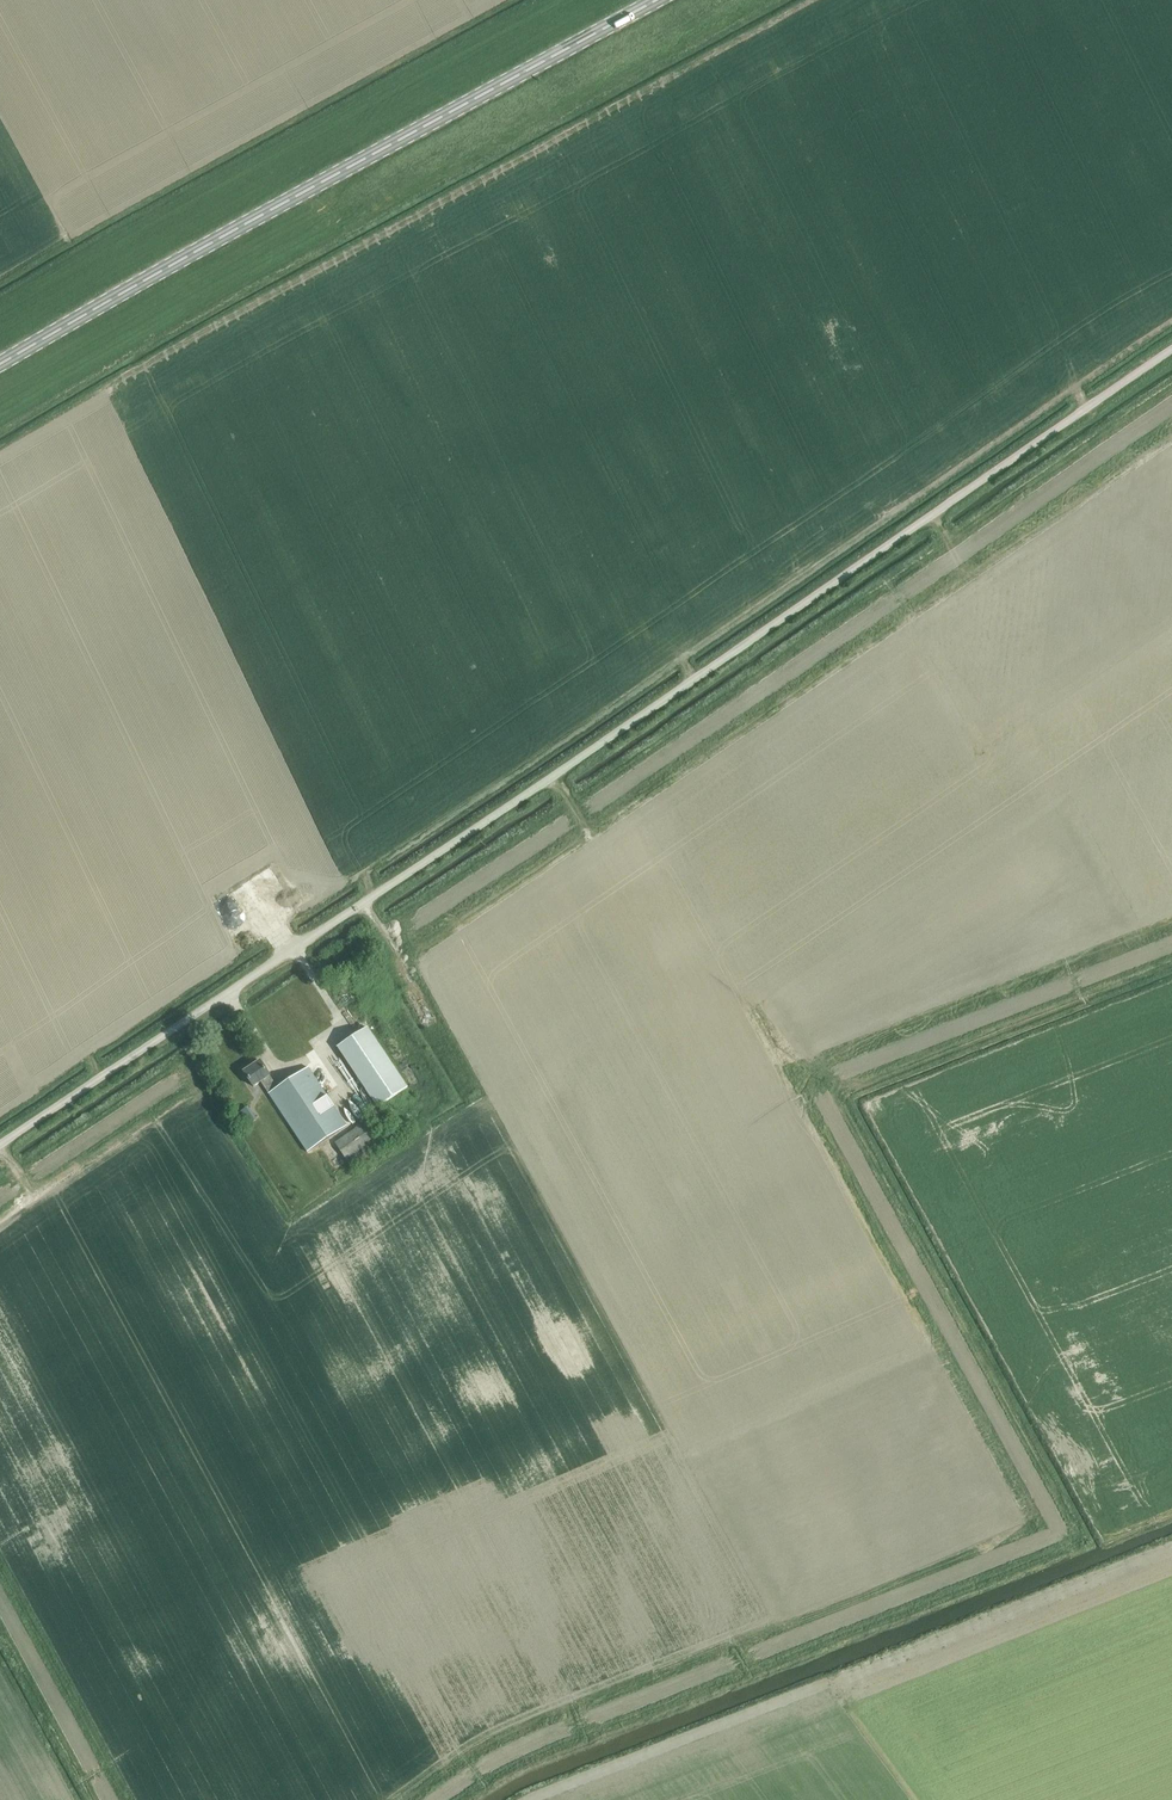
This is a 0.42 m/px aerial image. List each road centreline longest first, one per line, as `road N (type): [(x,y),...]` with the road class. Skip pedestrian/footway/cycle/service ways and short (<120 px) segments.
road 1 (unclassified): [(0,1139),(1171,350)]
road 2 (secondary): [(0,369),(655,0)]
road 3 (track): [(818,1688),(1171,1547)]

